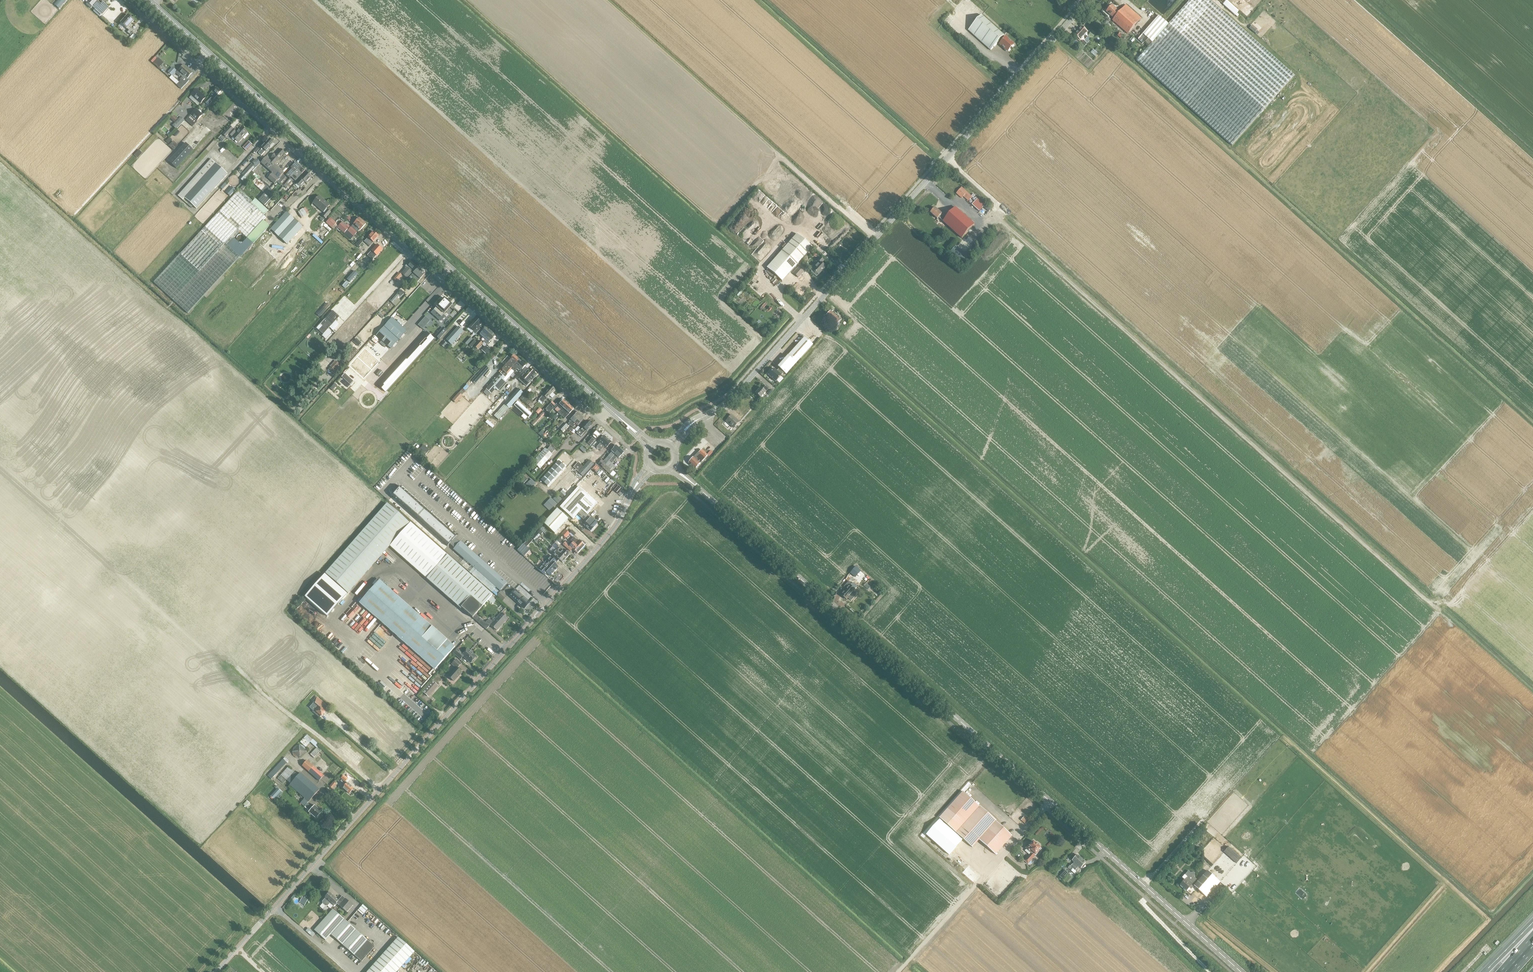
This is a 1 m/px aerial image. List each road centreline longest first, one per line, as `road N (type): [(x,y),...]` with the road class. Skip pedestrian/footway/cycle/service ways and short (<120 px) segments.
road 1 (secondary): [(1242,971),(688,479)]
road 2 (unclassified): [(216,971),(613,531),(632,494)]
road 3 (track): [(994,215),(1429,601),(1441,601)]
road 4 (tertiary): [(689,426),(730,400),(1089,0)]
road 5 (track): [(1051,801),(898,971)]
road 6 (residential): [(599,421),(440,280)]
road 7 (secondary): [(609,409),(451,268)]
road 8 (secondary): [(309,142),(206,52)]
road 9 (residential): [(298,154),(197,64)]

